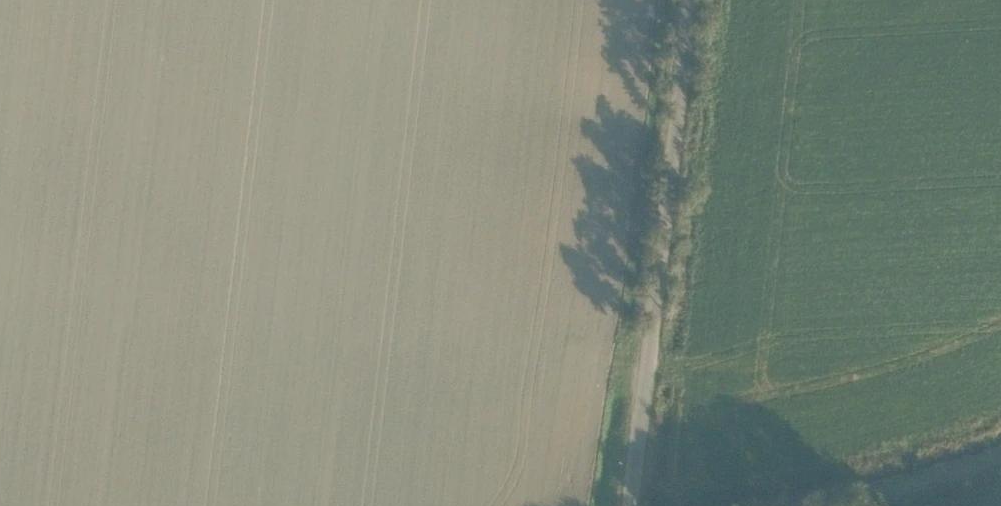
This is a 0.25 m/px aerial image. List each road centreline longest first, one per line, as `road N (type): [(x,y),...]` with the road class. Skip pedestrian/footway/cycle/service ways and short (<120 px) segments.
road 1 (unclassified): [(629,505),(686,0)]

